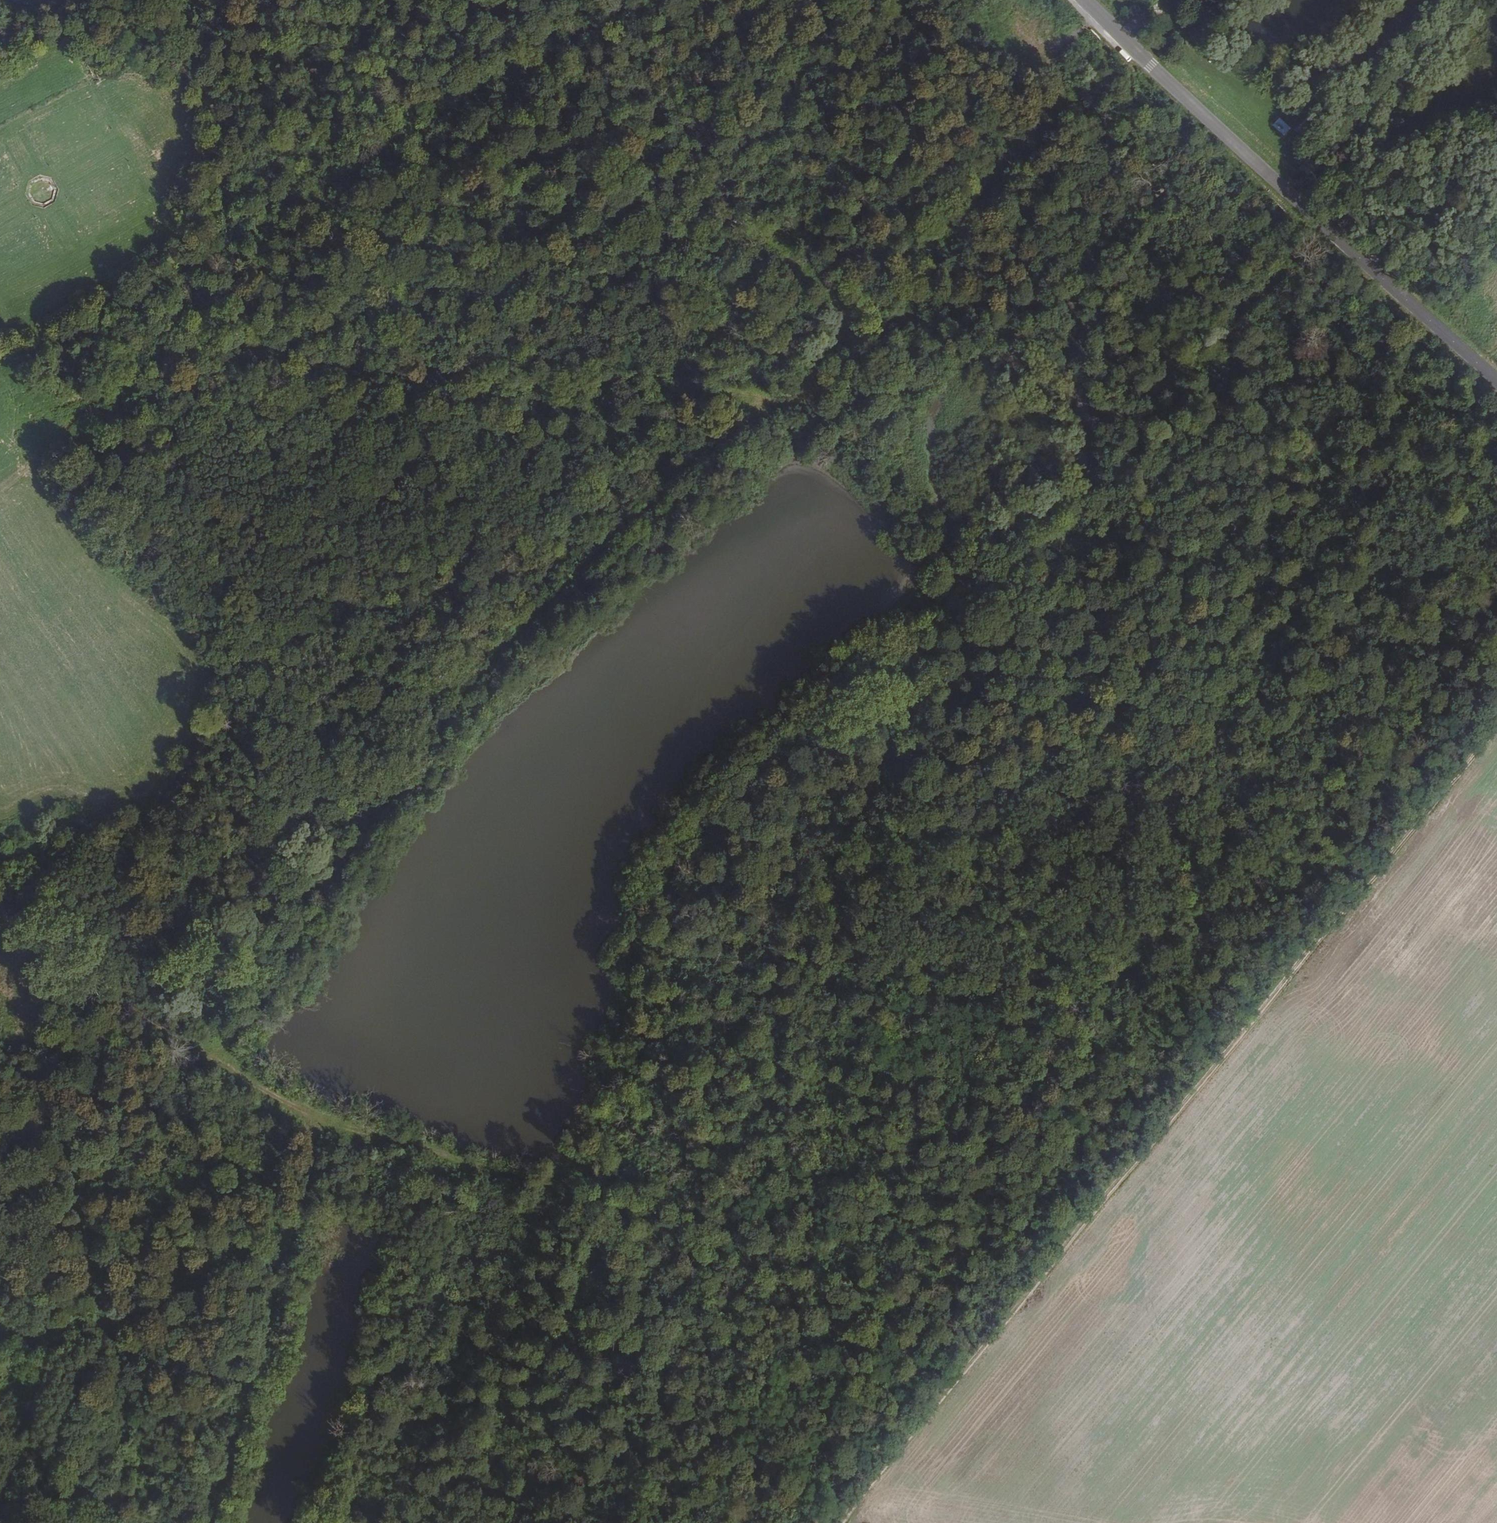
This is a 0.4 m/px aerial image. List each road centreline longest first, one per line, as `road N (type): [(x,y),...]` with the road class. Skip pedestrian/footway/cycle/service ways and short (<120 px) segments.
road 1 (track): [(1496,724),(1117,1179),(847,1522)]
road 2 (tertiary): [(1496,384),(1082,0)]
road 3 (track): [(0,488),(103,389)]

